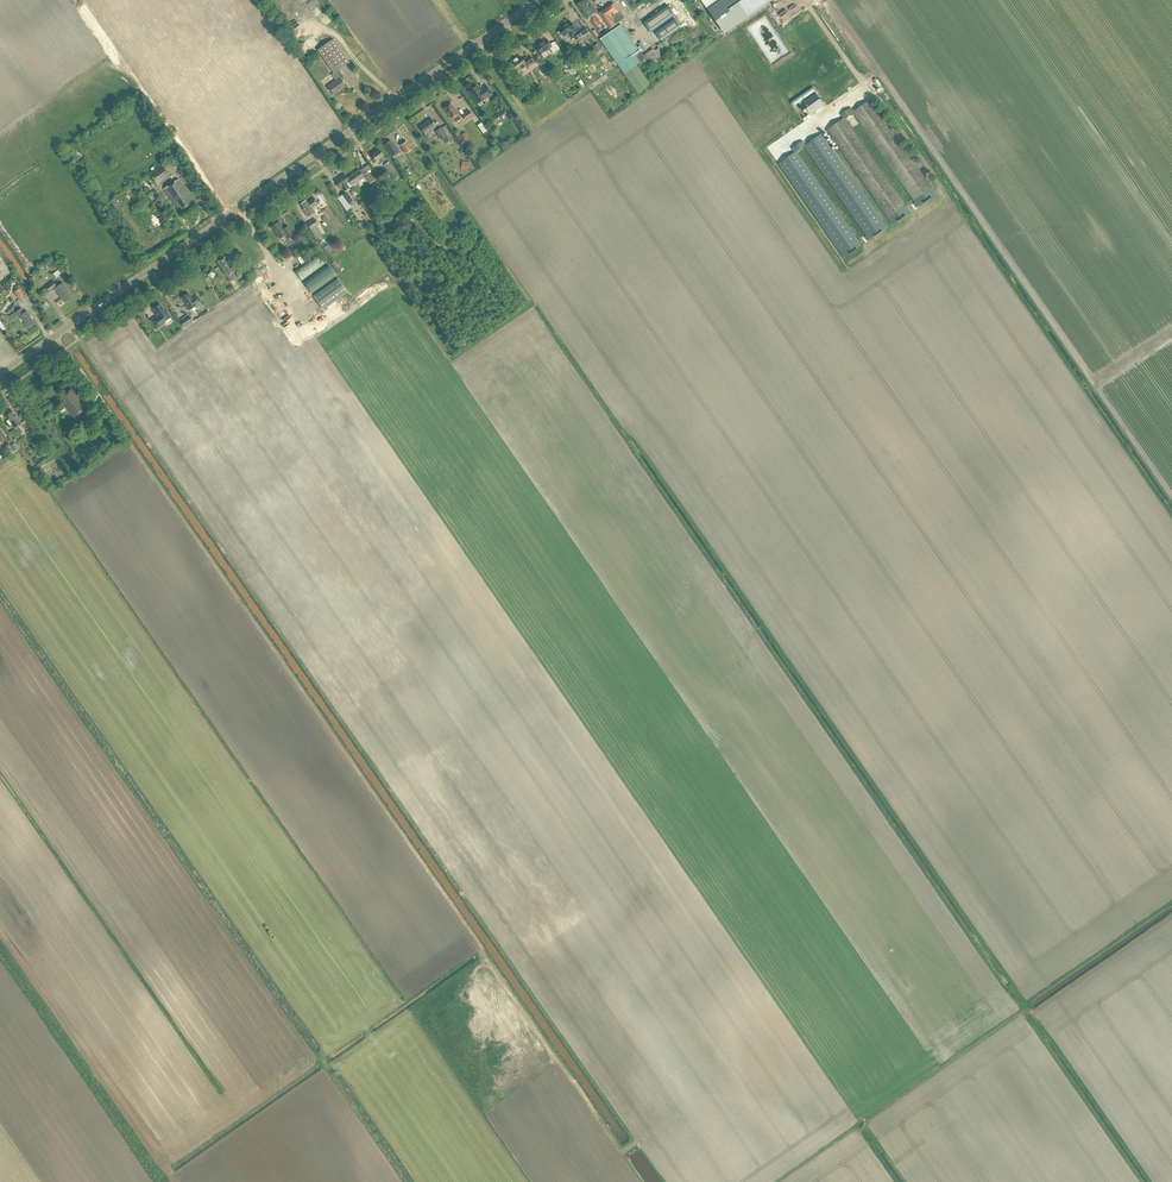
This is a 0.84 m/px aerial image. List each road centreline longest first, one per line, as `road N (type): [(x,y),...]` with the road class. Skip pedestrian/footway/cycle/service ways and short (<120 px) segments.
road 1 (tertiary): [(0,374),(537,0)]

